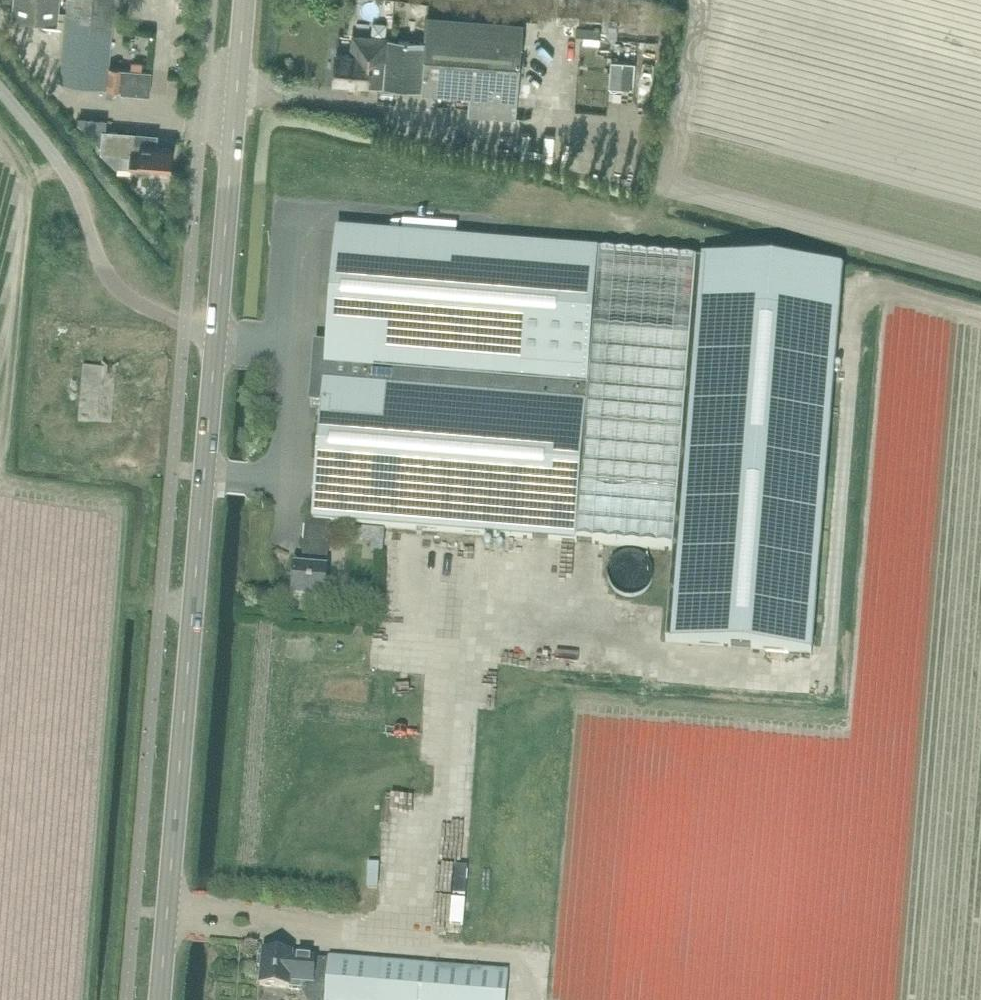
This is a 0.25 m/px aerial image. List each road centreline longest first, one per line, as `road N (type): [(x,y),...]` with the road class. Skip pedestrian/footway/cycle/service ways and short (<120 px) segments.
road 1 (track): [(980,315),(859,283),(826,677),(466,643),(452,815),(420,849),(409,936),(167,913)]
road 2 (tertiary): [(160,999),(247,0)]
road 3 (track): [(883,290),(847,717),(836,722),(582,701)]
road 4 (track): [(409,936),(438,951),(520,962),(533,999)]

